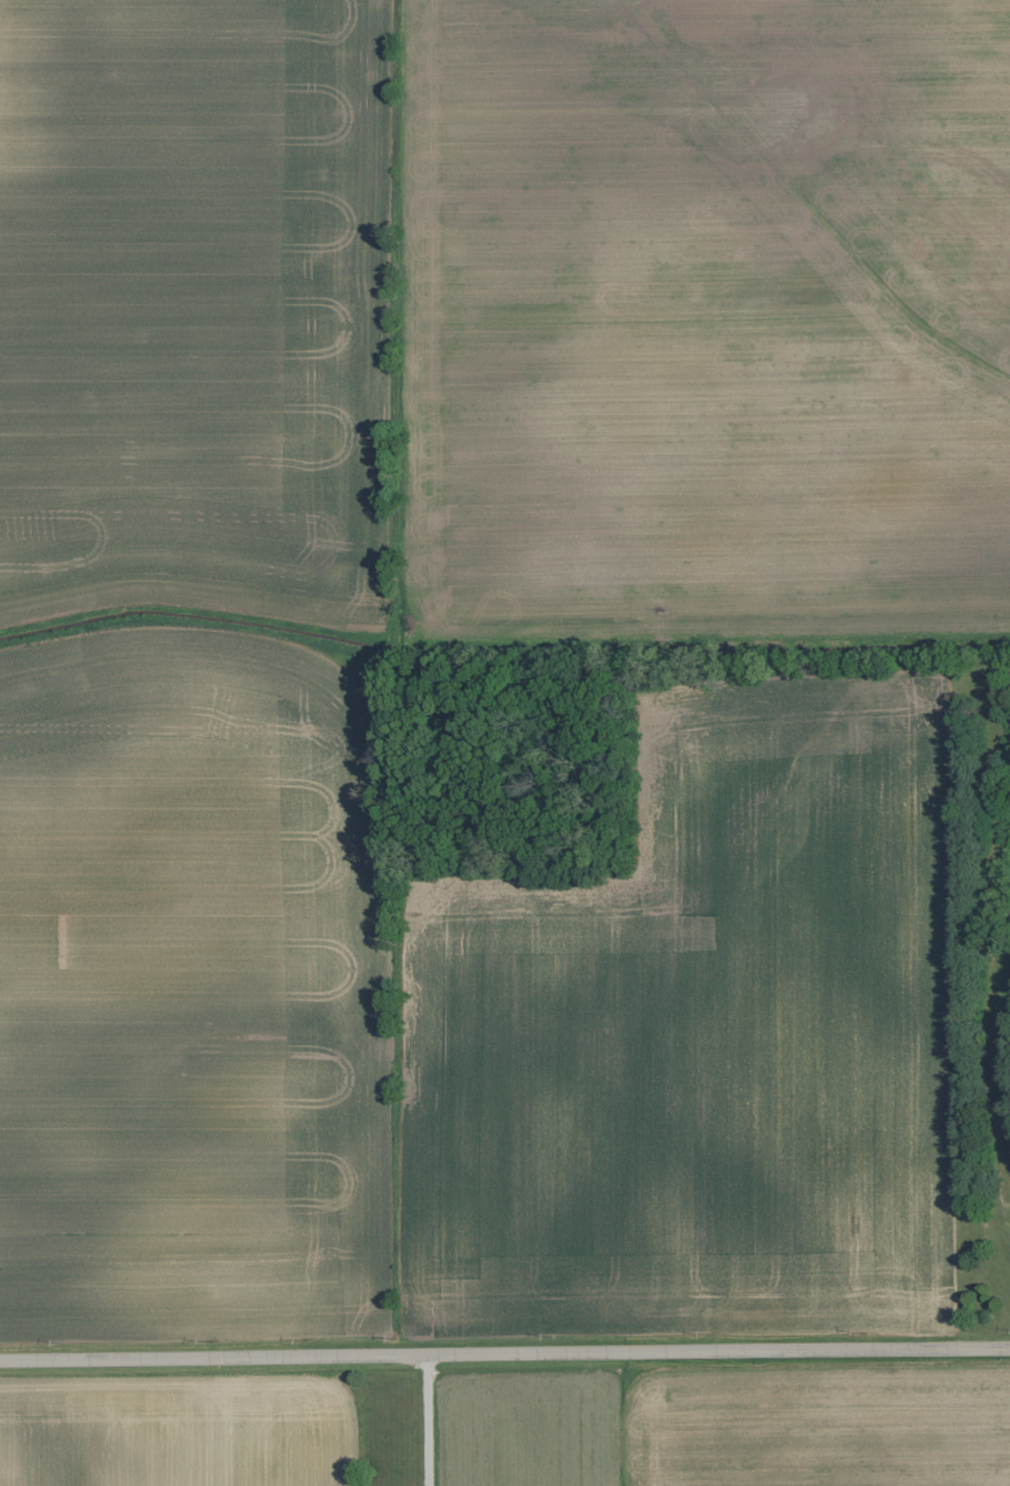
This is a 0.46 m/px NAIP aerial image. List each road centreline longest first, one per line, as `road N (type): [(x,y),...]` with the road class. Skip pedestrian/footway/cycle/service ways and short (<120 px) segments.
road 1 (residential): [(0,1360),(1009,1346)]

